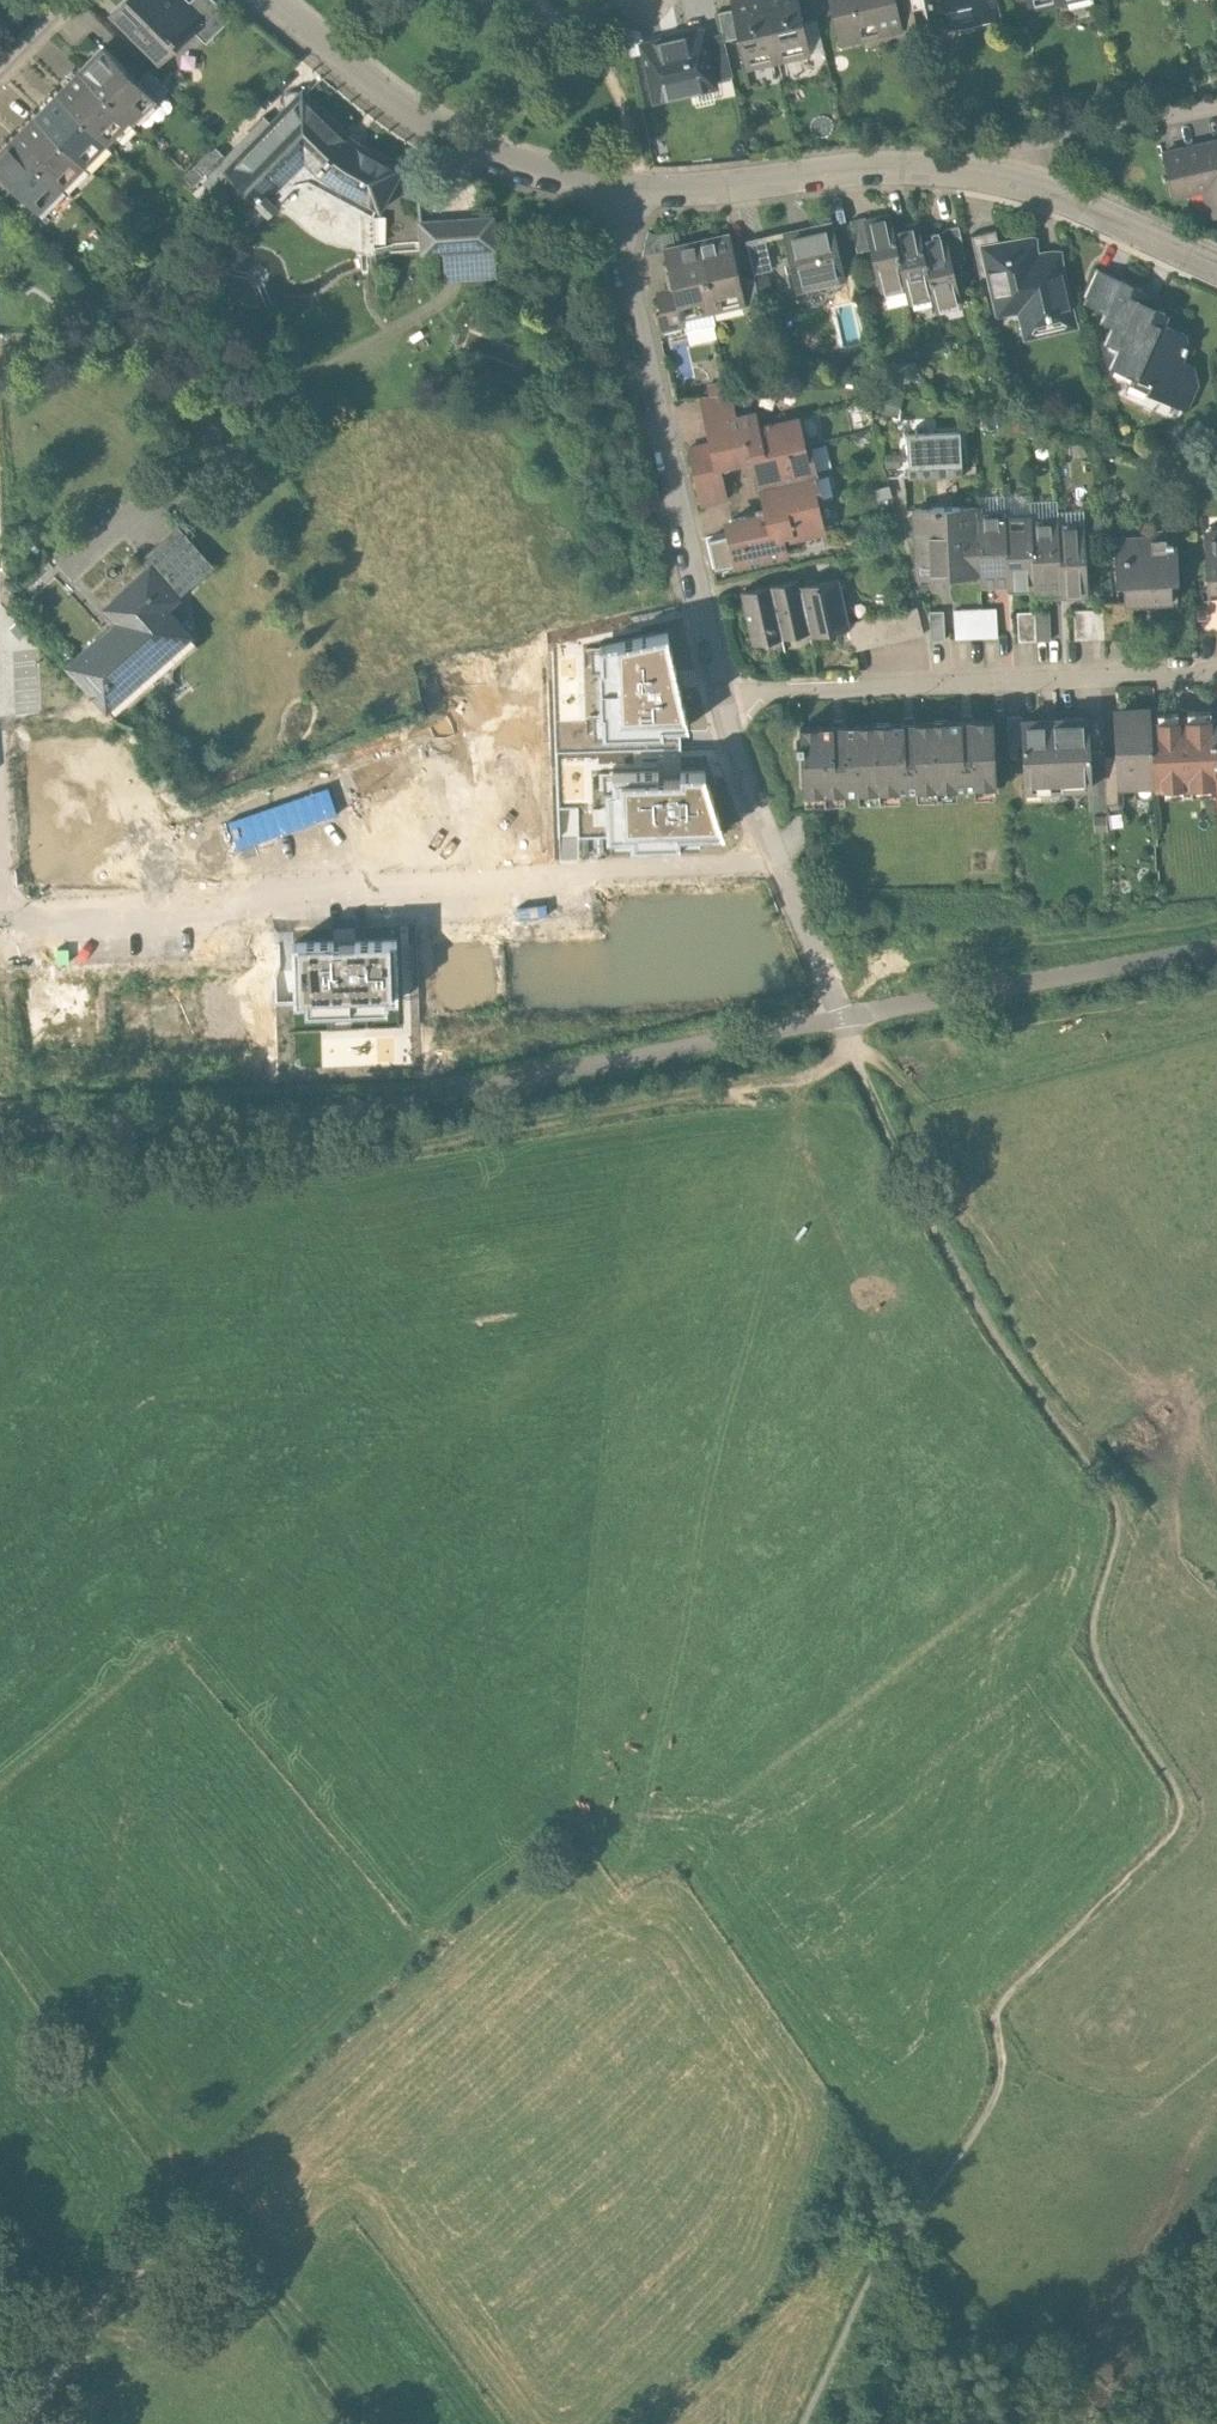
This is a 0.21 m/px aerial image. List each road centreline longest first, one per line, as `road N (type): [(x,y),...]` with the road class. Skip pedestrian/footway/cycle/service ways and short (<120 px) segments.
road 1 (track): [(846,1025),(914,1192),(989,1323),(1119,1513),(1092,1635),(1101,1666),(1171,1778),(1181,1808),(1174,1829),(1001,2001),(994,2025),(1000,2070),(986,2111),(866,2284),(802,2423)]
road 2 (residential): [(777,854),(750,866),(587,873),(546,887),(287,900),(217,925),(24,925),(0,902)]
road 3 (track): [(846,1025),(841,1056),(817,1074),(352,1154)]
road 4 (residential): [(615,188),(724,697)]
road 5 (residential): [(724,697),(1216,670)]
road 6 (residential): [(271,0),(413,107),(512,155),(615,188)]
road 7 (residential): [(615,188),(835,164),(976,172)]
road 8 (track): [(21,2423),(111,2272),(181,2180)]
road 9 (residential): [(976,172),(1080,202),(1216,263)]
road 10 (residential): [(1216,107),(1028,148),(976,172)]
road 11 (residential): [(724,697),(777,854)]

